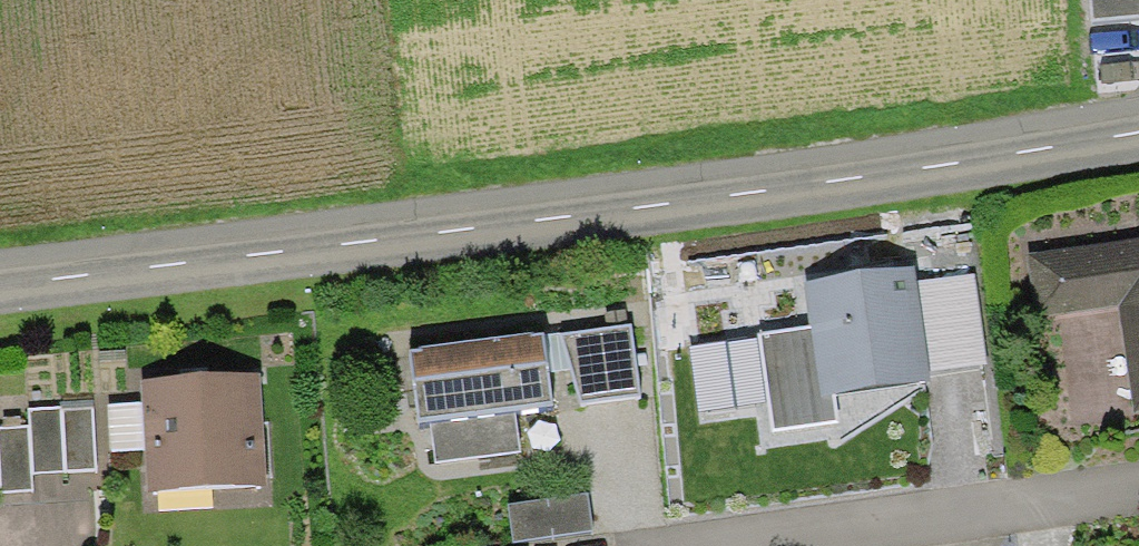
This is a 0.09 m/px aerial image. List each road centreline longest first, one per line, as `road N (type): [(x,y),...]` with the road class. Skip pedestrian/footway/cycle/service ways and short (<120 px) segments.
road 1 (tertiary): [(0,288),(801,189),(1138,133)]
road 2 (residential): [(1138,489),(716,545)]

